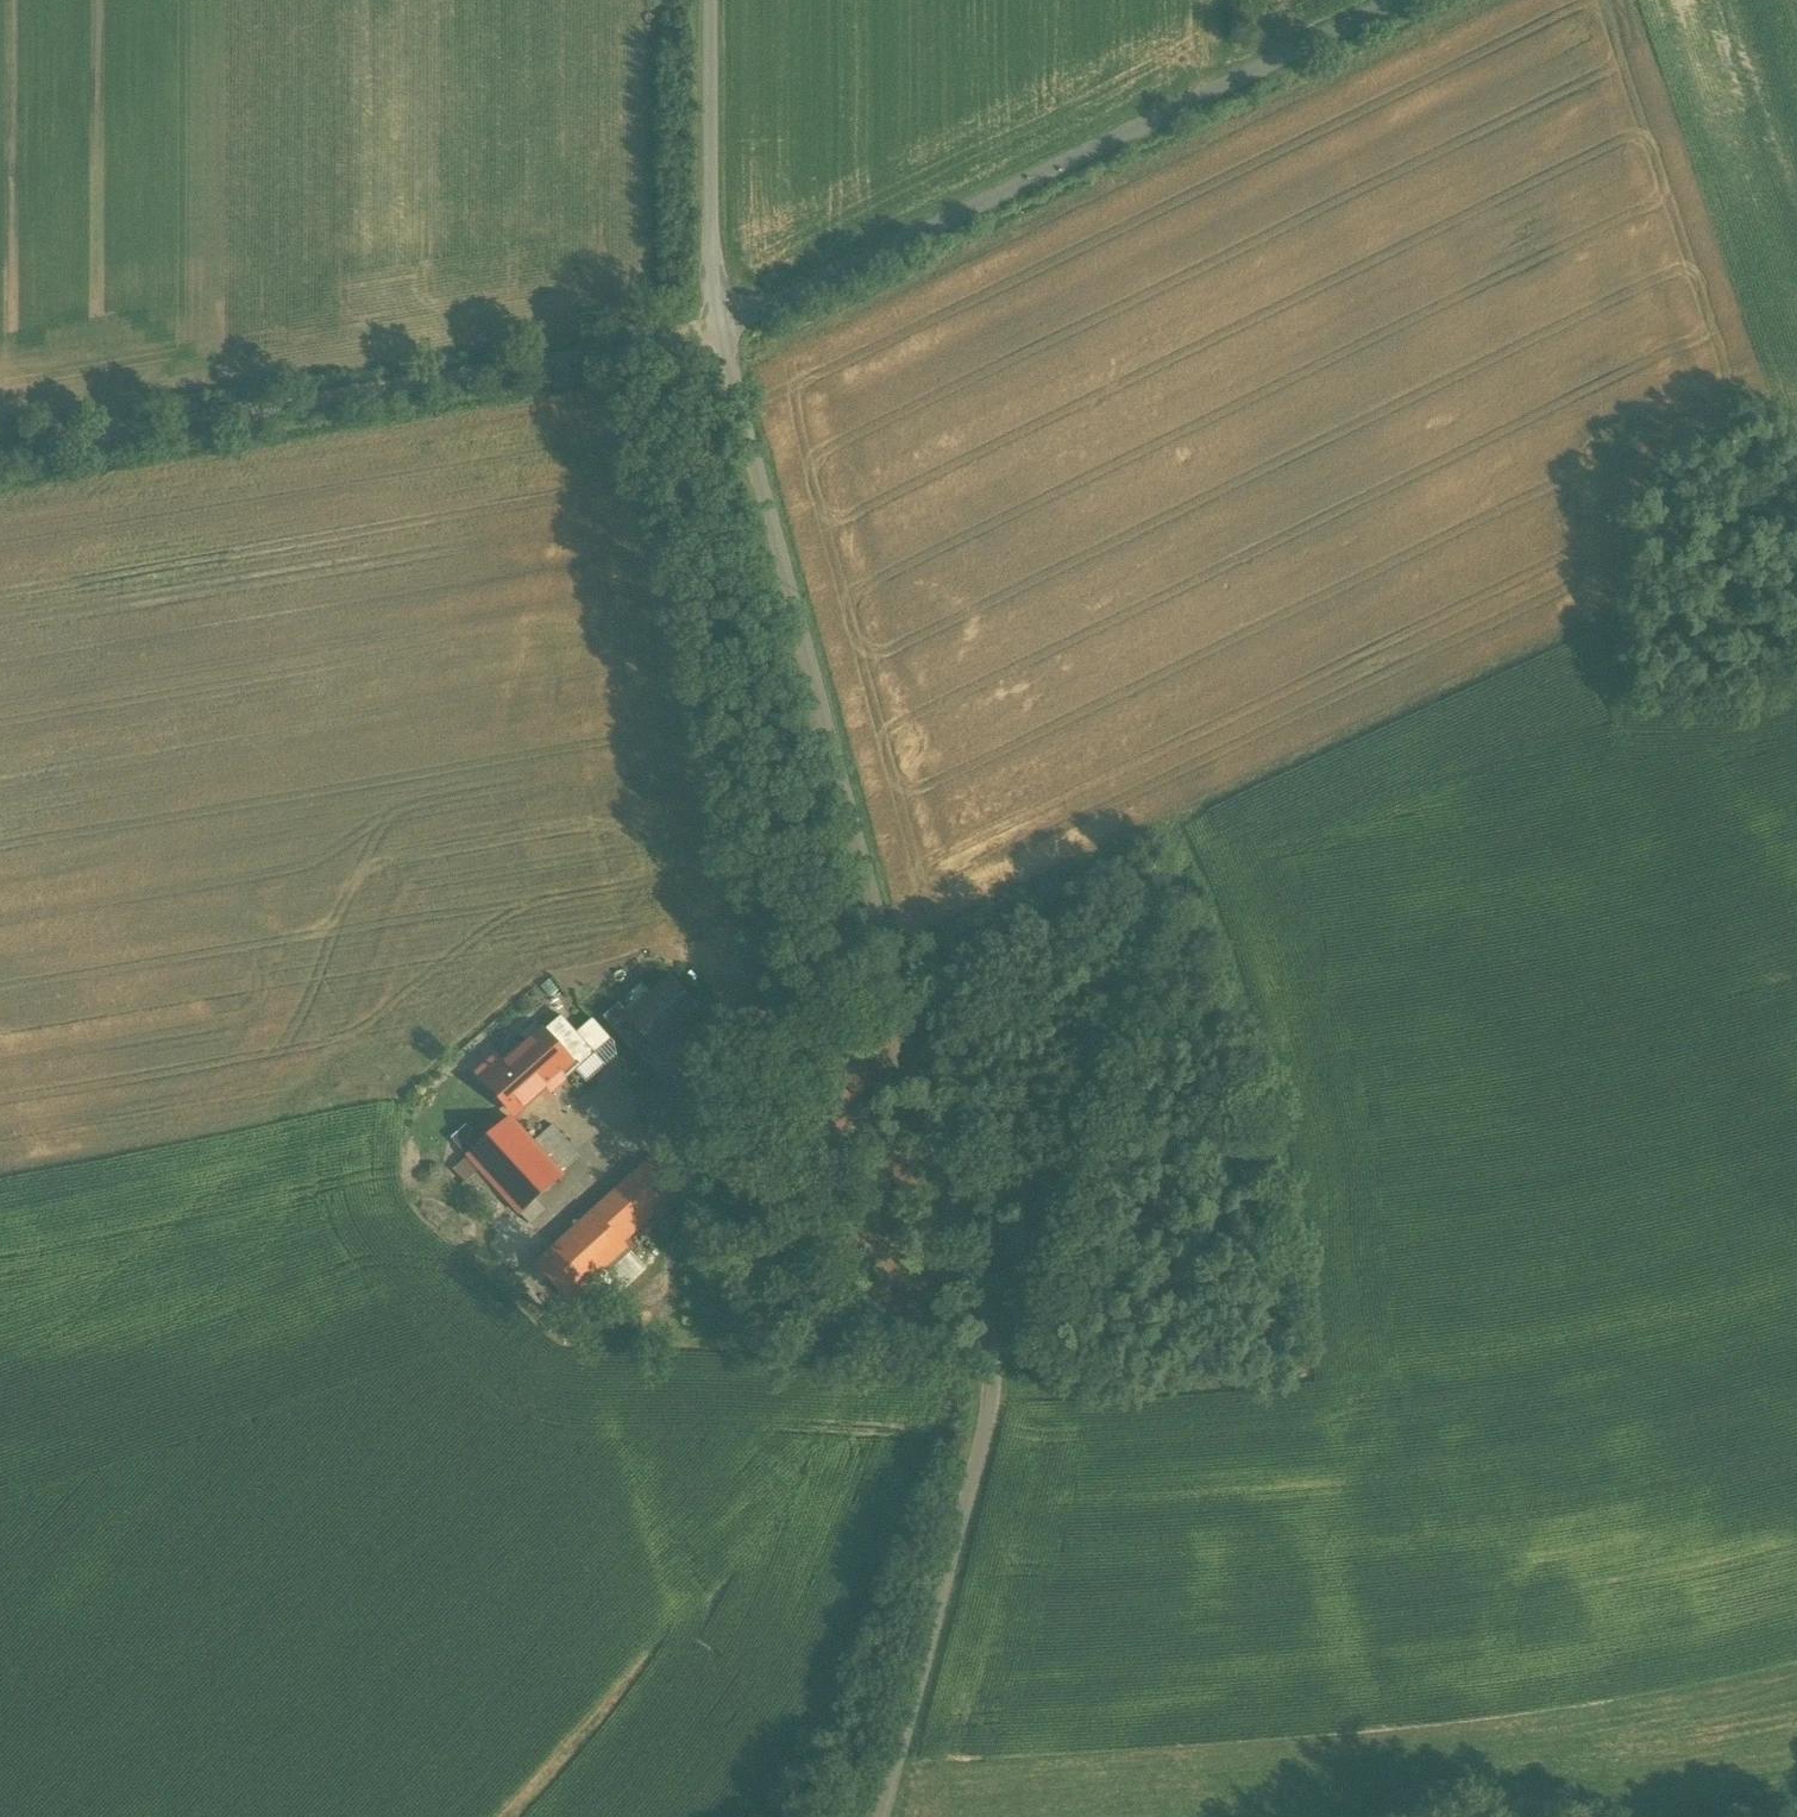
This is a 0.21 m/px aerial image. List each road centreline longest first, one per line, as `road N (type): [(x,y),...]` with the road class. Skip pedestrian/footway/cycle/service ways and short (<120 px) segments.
road 1 (unclassified): [(882,1816),(980,1483),(986,1332),(952,1165),(742,413)]
road 2 (unclassified): [(1423,0),(723,338)]
road 3 (track): [(0,466),(723,338)]
road 4 (unclassified): [(726,269),(724,0)]

